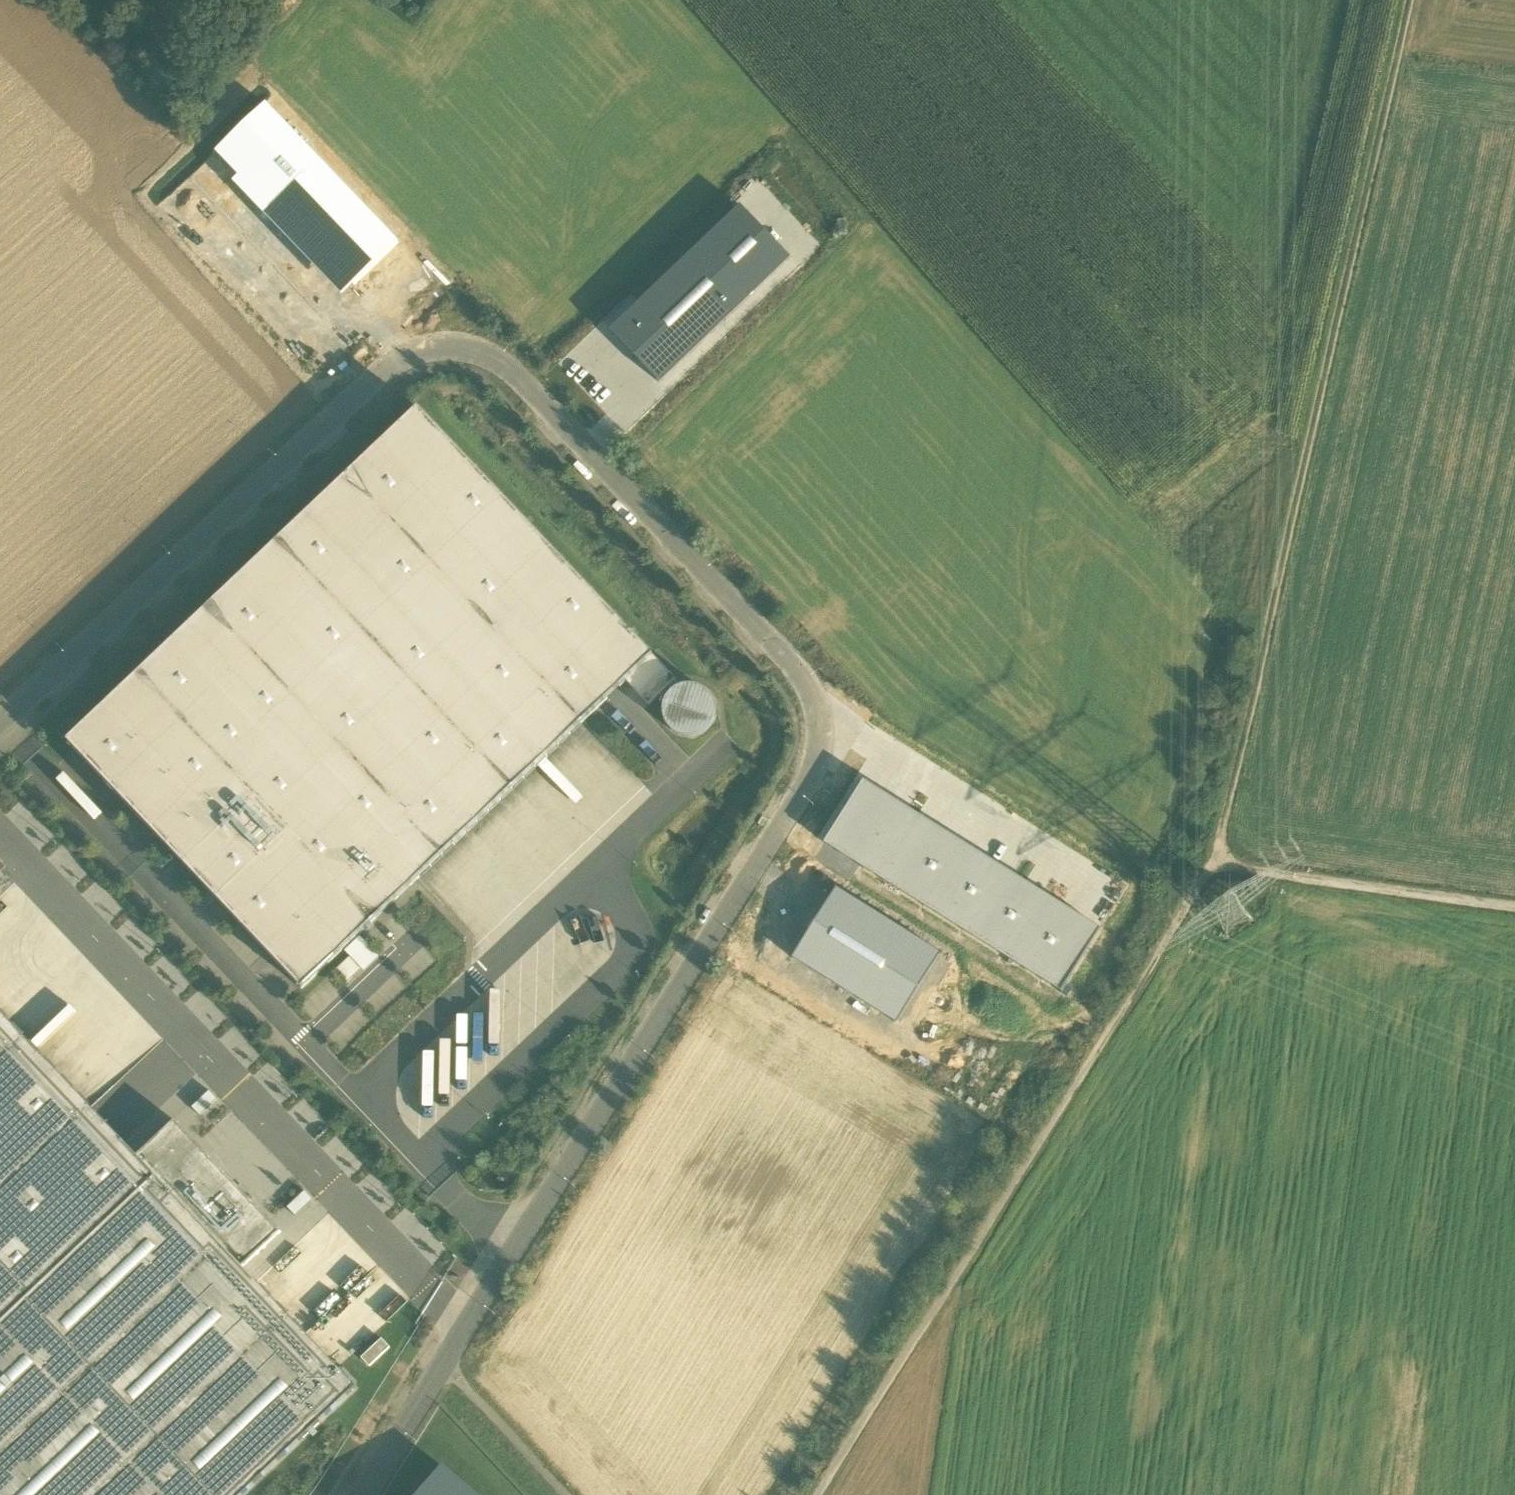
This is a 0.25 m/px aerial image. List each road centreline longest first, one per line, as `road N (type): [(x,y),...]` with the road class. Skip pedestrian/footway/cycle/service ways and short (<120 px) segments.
road 1 (residential): [(441,1366),(701,935),(804,785),(814,730),(795,682),(506,364),(462,347),(434,348),(404,357),(0,721)]
road 2 (track): [(1210,867),(1409,0)]
road 3 (track): [(1210,867),(817,1494)]
road 4 (track): [(1514,904),(1210,867)]
road 5 (residential): [(441,1366),(361,1494)]

